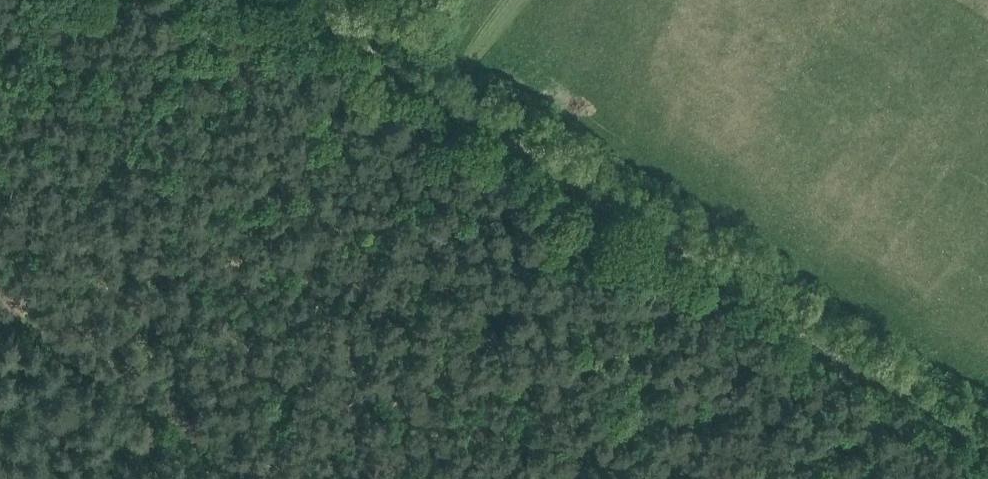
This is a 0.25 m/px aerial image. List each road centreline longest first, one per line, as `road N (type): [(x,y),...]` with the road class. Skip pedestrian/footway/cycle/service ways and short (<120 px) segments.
road 1 (track): [(289,0),(987,454)]
road 2 (track): [(269,478),(0,311)]

